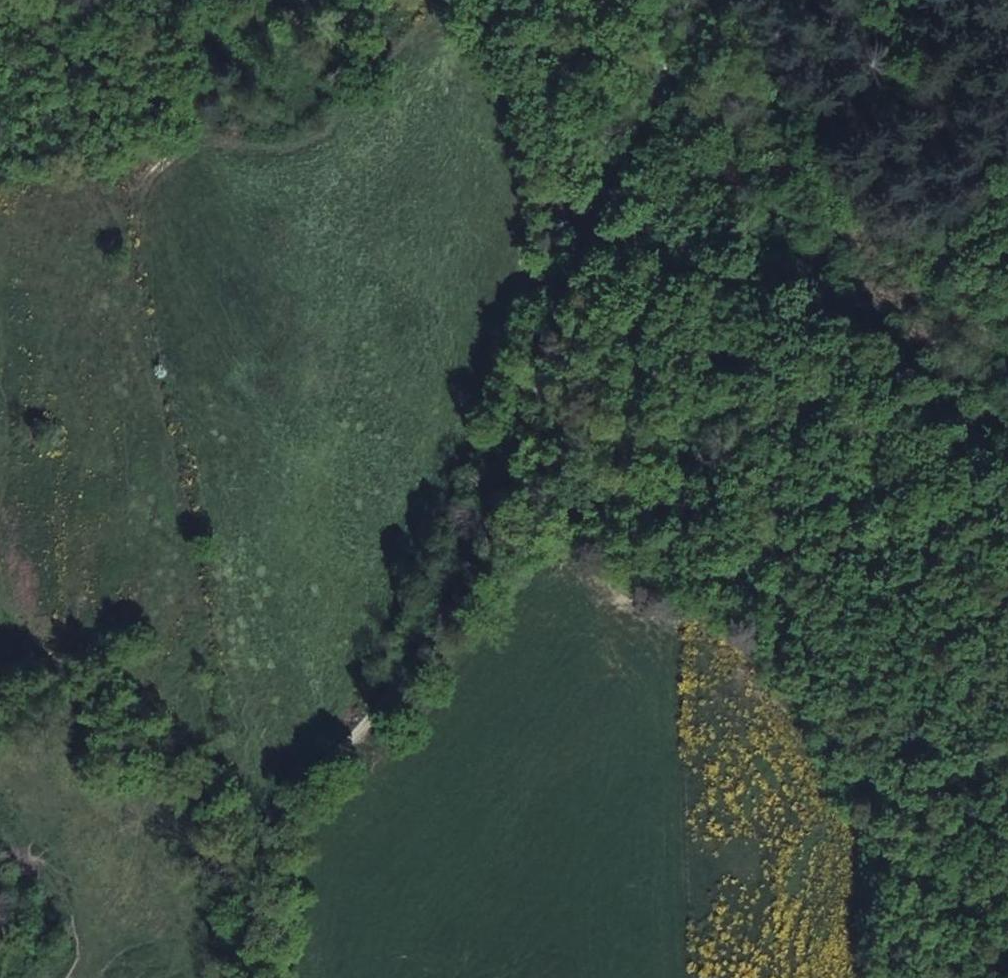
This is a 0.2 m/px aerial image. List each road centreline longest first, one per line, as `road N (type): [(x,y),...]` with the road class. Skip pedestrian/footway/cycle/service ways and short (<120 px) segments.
road 1 (track): [(721,0),(658,84),(577,244),(437,639),(375,720),(273,819),(241,977)]

